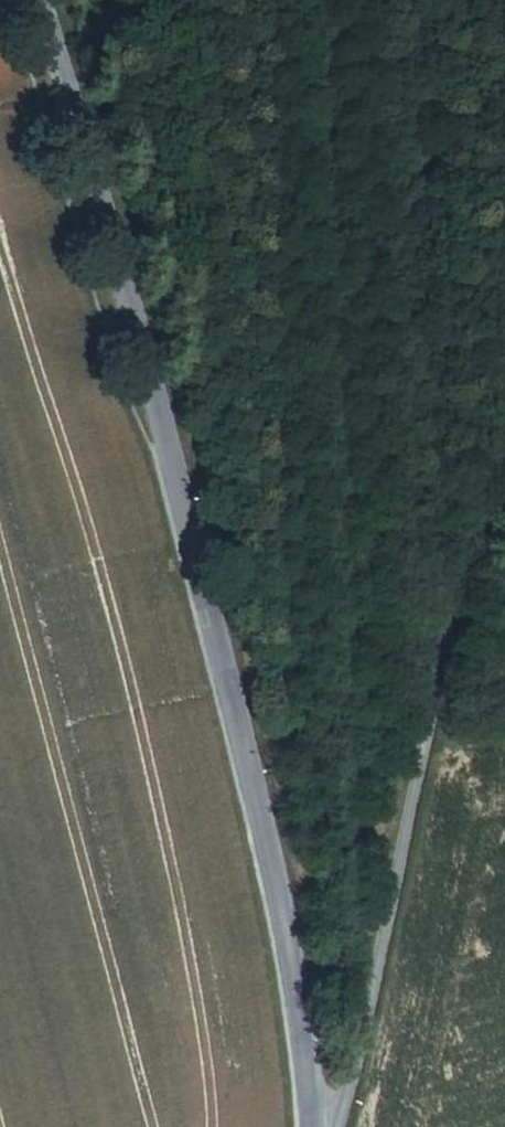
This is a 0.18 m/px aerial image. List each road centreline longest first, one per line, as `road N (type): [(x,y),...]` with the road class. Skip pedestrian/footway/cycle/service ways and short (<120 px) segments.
road 1 (tertiary): [(317,1126),(268,879),(130,309),(10,0)]
road 2 (unclassified): [(320,1126),(349,1088),(504,441)]

